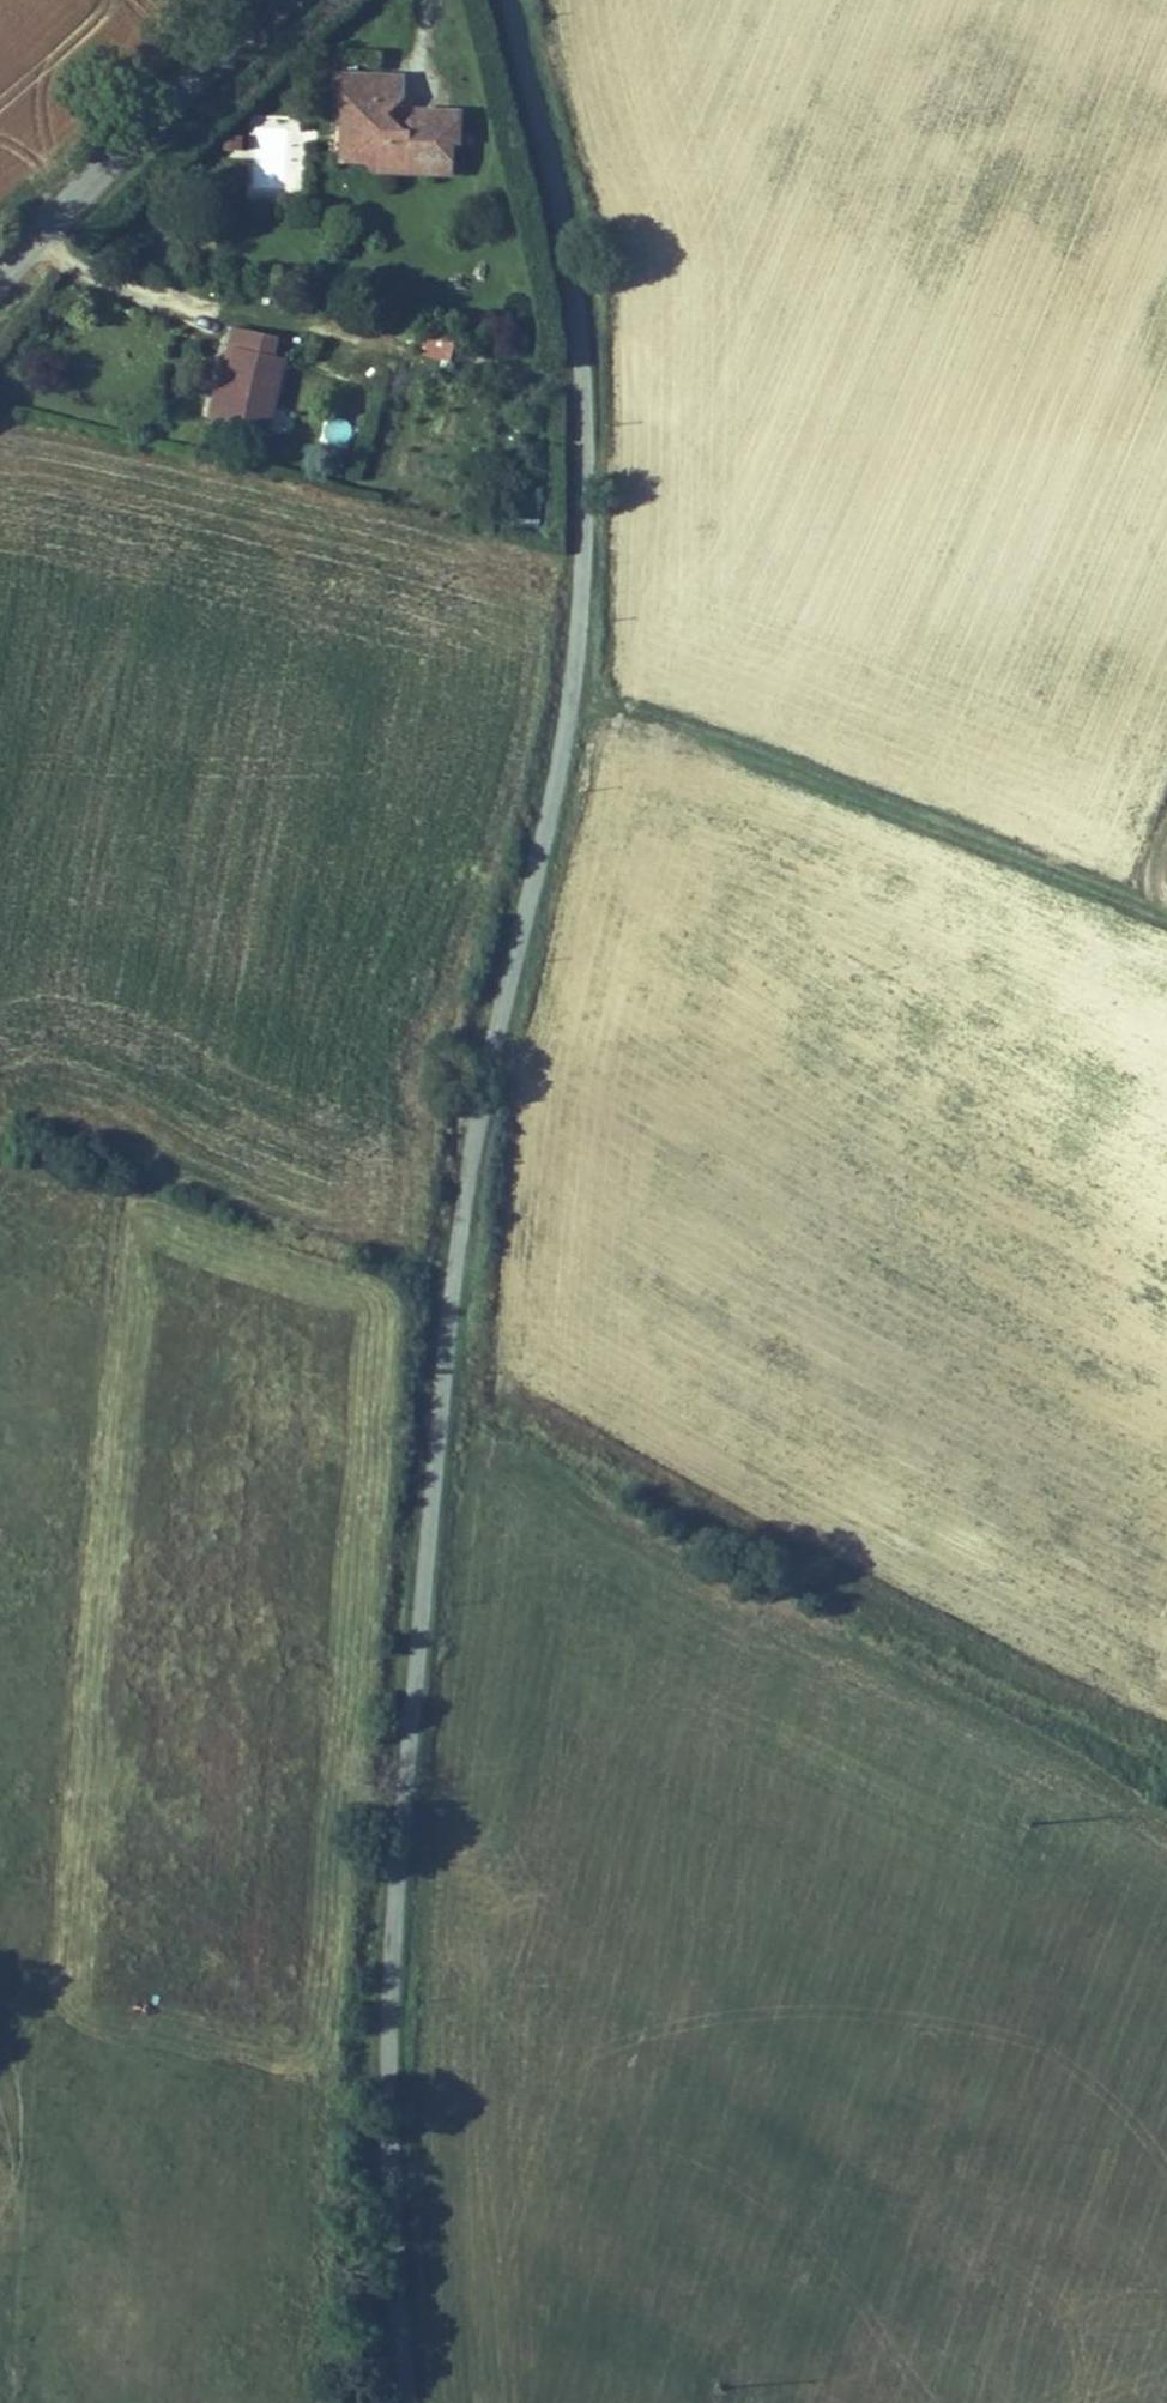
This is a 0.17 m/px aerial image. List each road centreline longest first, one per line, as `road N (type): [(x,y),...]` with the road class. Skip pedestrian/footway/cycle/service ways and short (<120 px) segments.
road 1 (unclassified): [(393,2402),(390,2082),(433,1496),(487,1067),(549,807),(580,608),(578,356),(565,255),(509,0)]
road 2 (tertiary): [(287,0),(0,275)]

